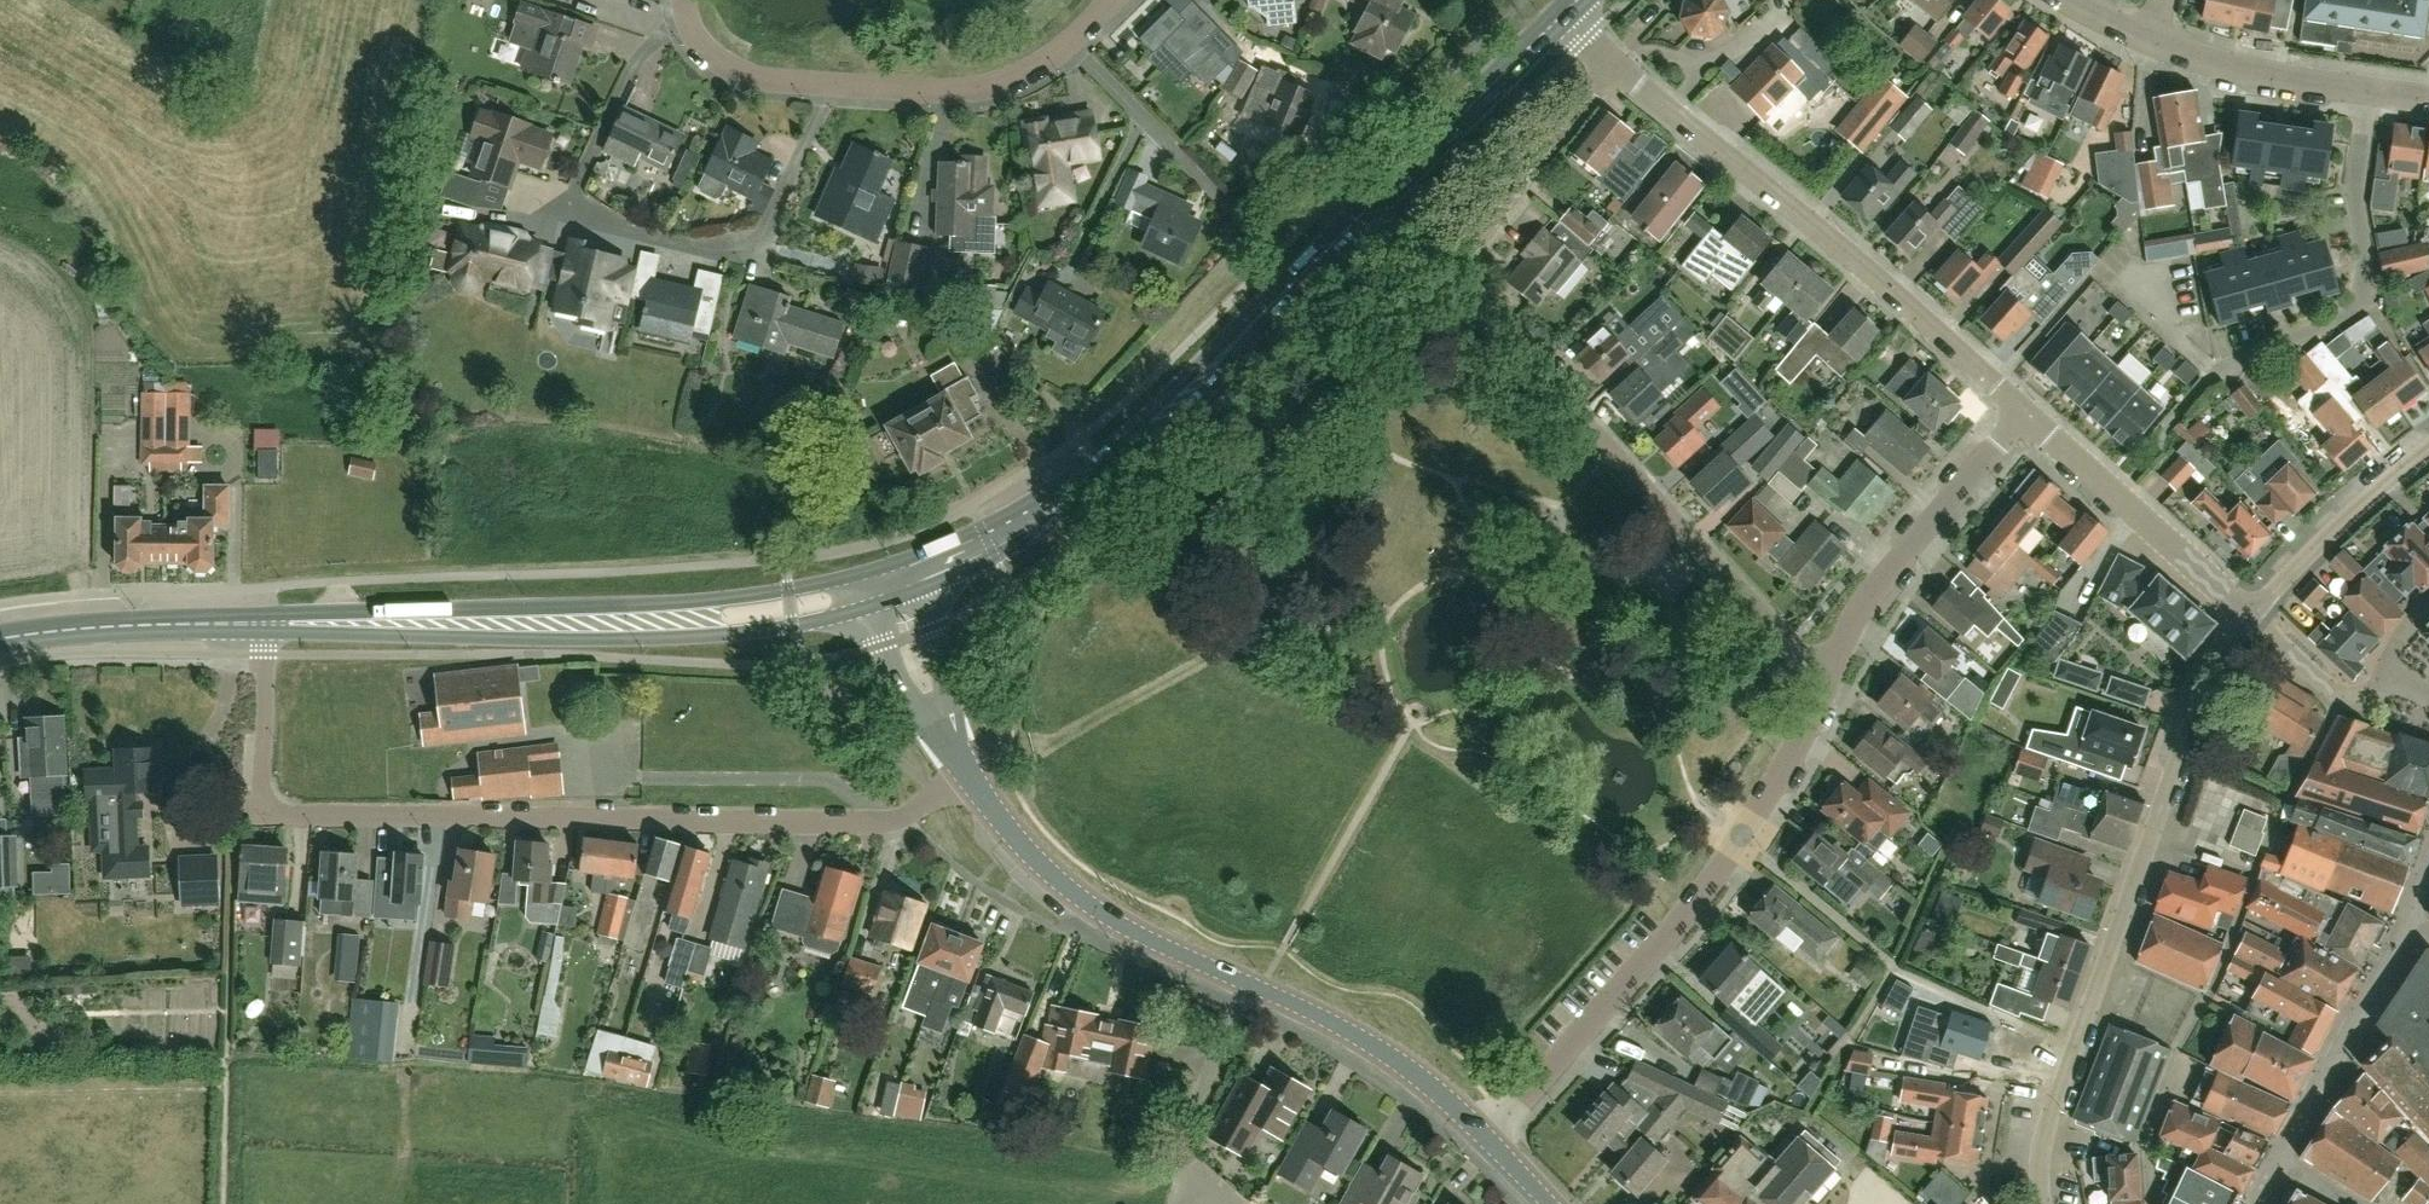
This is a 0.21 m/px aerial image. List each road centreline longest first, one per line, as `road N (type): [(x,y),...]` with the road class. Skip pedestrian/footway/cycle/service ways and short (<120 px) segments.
road 1 (residential): [(972,782),(904,817),(814,828),(261,816),(270,655)]
road 2 (residential): [(1826,686),(1449,273),(1618,67)]
road 3 (primary): [(270,624),(432,638),(642,640),(794,629),(894,601)]
road 4 (residential): [(2252,617),(2180,754),(2048,1128),(2042,1203)]
road 5 (primary): [(885,567),(703,601),(270,624)]
road 6 (residential): [(688,20),(638,61),(574,193),(638,235),(692,247),(758,237),(832,86)]
road 7 (residential): [(1485,1137),(1675,929),(1741,843),(1826,686)]
road 8 (residential): [(2151,1203),(2151,1126),(2177,1053),(2288,800),(2343,696)]
road 9 (unclassified): [(2023,413),(1618,67)]
road 10 (primary): [(894,601),(980,567),(1071,513),(1202,397),(1257,326)]
road 11 (primary): [(1257,326),(1090,464),(1020,511),(885,567)]
road 12 (primary): [(1257,326),(1571,13)]
road 13 (residential): [(2367,90),(2356,188),(2365,264),(2359,304),(2219,372)]
road 14 (secondary): [(1251,988),(1100,912),(1021,843),(972,782)]
road 15 (residential): [(1826,686),(1860,605),(2023,413)]
road 16 (unclassified): [(2252,617),(2023,413)]
road 17 (residential): [(2275,1169),(2409,918)]
road 18 (secondary): [(1485,1137),(1381,1050),(1251,988)]
road 19 (primary): [(0,640),(99,628),(270,624)]
road 20 (residential): [(1251,988),(1178,1153),(1227,1203)]
road 21 (residential): [(832,86),(988,87),(1071,43)]
road 22 (residential): [(2428,449),(2317,546),(2252,617)]
road 23 (residential): [(1240,218),(1071,43)]
road 24 (tertiary): [(2367,90),(2257,73),(2150,42)]
road 25 (secondary): [(972,782),(894,601)]
road 26 (residential): [(832,86),(735,71),(710,52),(688,20)]
road 27 (residential): [(2343,696),(2252,617)]

